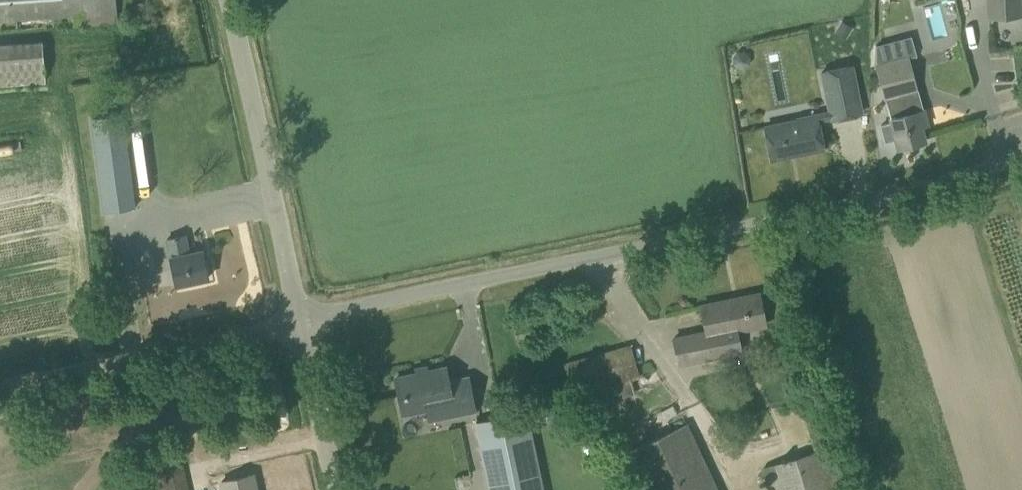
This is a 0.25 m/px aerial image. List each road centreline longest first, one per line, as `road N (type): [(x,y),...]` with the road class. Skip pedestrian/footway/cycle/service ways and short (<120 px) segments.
road 1 (unclassified): [(299,319),(810,209),(1021,145)]
road 2 (unclassified): [(299,319),(224,0)]
road 3 (unclassified): [(0,380),(299,319)]
road 4 (unclassified): [(337,489),(299,319)]

